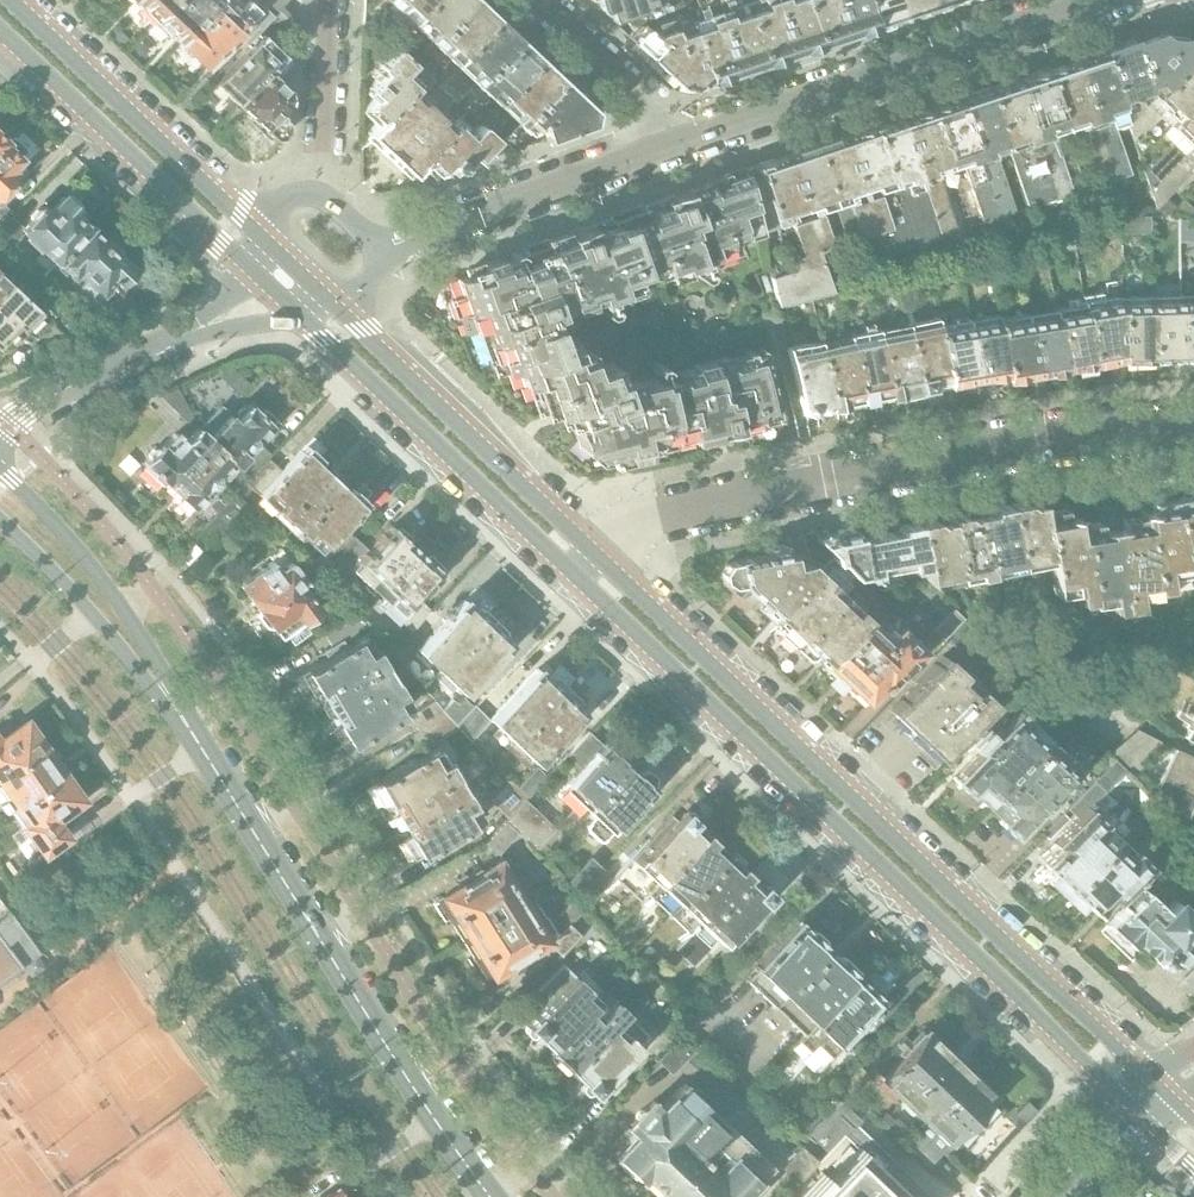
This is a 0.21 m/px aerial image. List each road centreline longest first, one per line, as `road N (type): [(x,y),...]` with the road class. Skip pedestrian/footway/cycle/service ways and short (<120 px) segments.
road 1 (residential): [(570,569),(1136,1109)]
road 2 (residential): [(1158,1088),(589,554)]
road 3 (residential): [(589,554),(637,524),(674,513),(1051,437),(1193,428)]
road 4 (secondary): [(493,1196),(174,714)]
road 5 (residential): [(1099,0),(673,146)]
road 6 (residential): [(299,316),(570,569)]
road 7 (residential): [(589,554),(327,305)]
road 8 (residential): [(0,31),(255,272)]
road 9 (residential): [(264,239),(10,0)]
road 10 (residential): [(673,146),(379,248)]
road 11 (secondary): [(174,714),(154,658),(110,592),(0,471)]
road 12 (secondary): [(0,520),(84,604),(174,714)]
road 13 (residential): [(673,146),(648,95),(547,0)]
road 14 (residential): [(325,0),(318,194)]
road 15 (residential): [(162,346),(0,430)]
road 16 (residential): [(162,346),(299,316)]
road 17 (residential): [(1048,1196),(1136,1109)]

